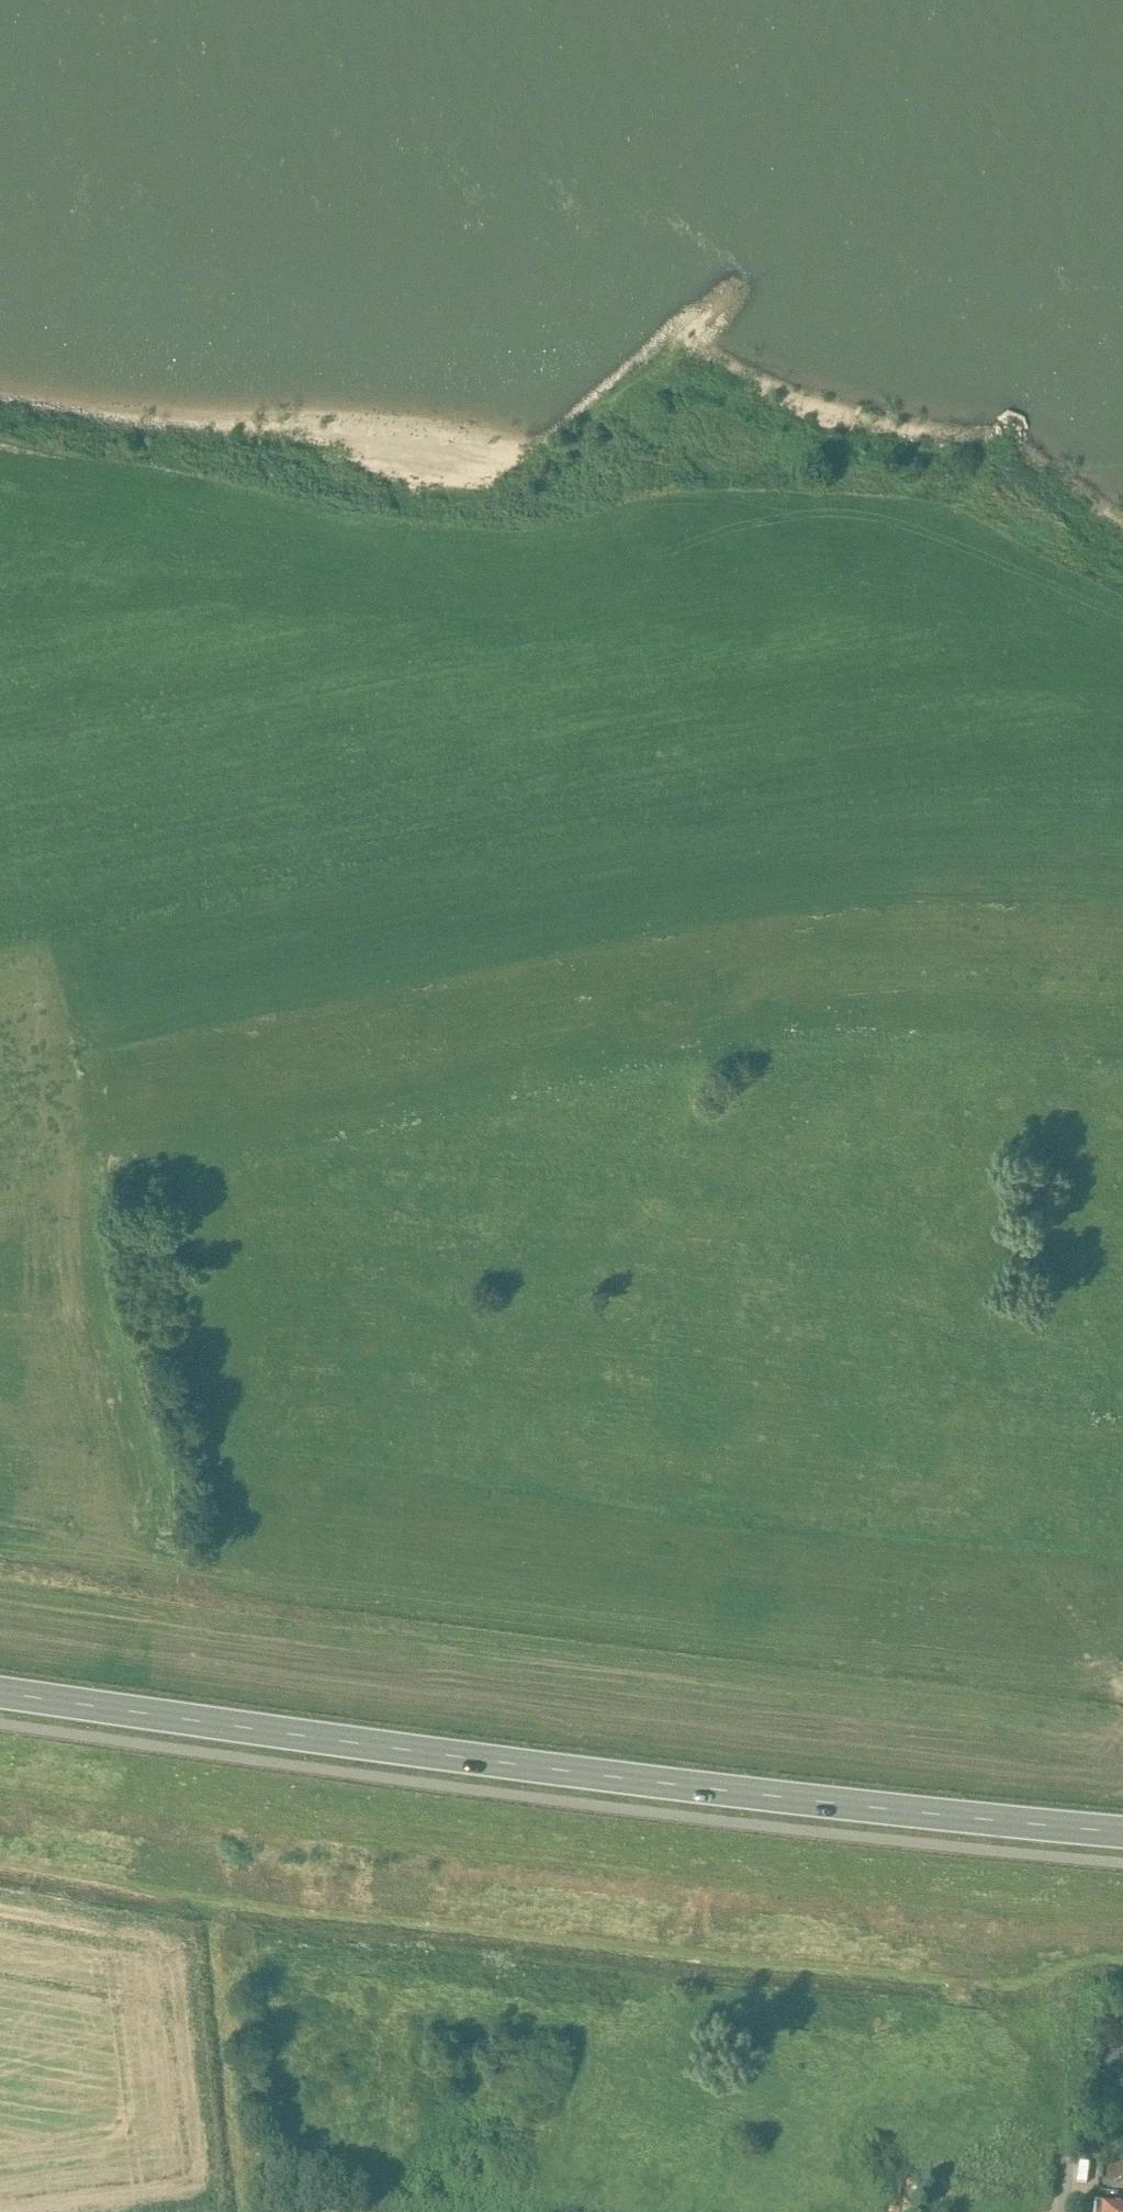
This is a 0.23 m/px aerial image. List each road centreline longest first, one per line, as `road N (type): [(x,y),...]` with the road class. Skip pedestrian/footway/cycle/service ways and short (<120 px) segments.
road 1 (secondary): [(1122,1821),(759,1786),(0,1682)]

